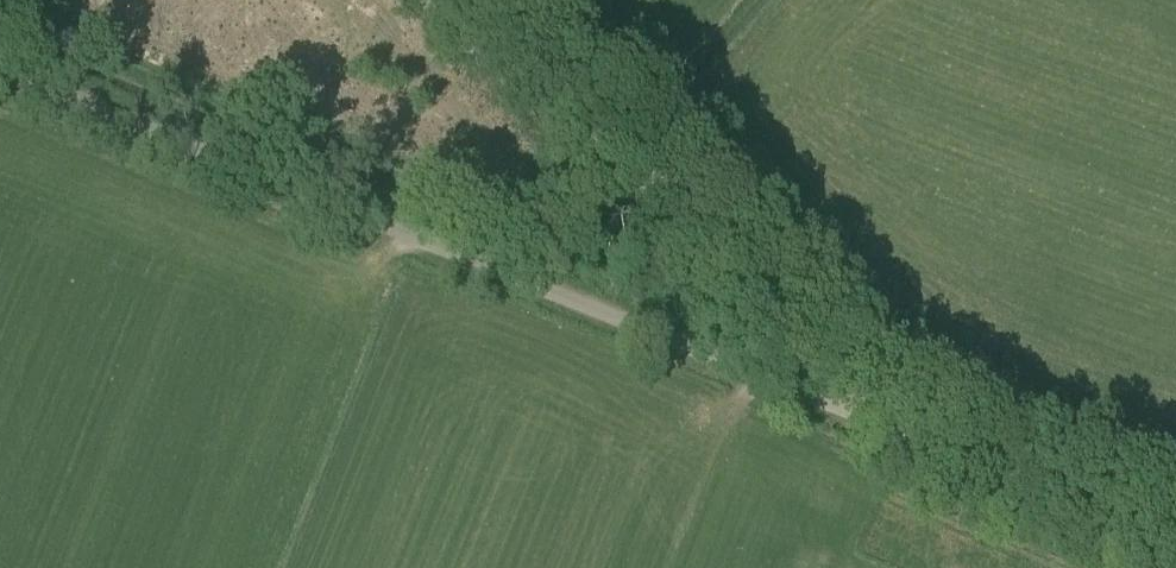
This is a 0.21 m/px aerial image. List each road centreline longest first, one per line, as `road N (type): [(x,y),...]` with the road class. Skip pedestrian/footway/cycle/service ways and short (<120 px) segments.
road 1 (unclassified): [(1175,533),(0,68)]
road 2 (track): [(495,0),(813,329),(854,411)]

